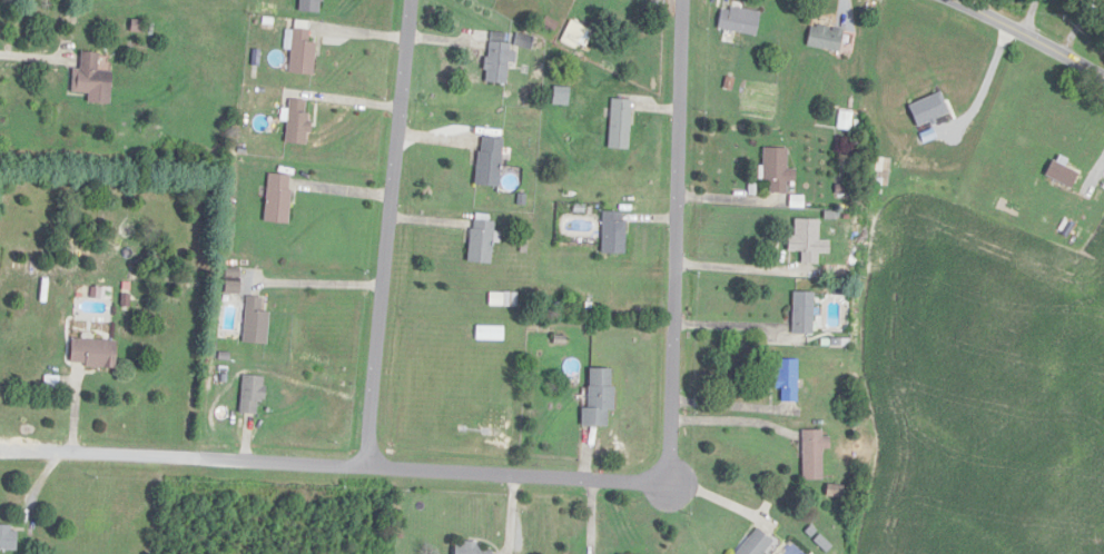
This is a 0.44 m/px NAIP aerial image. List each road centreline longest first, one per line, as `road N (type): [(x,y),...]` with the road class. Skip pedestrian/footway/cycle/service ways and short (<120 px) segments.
road 1 (residential): [(669,476),(0,442)]
road 2 (residential): [(669,476),(682,0)]
road 3 (residential): [(369,461),(411,0)]
road 4 (residential): [(1103,76),(956,0)]

